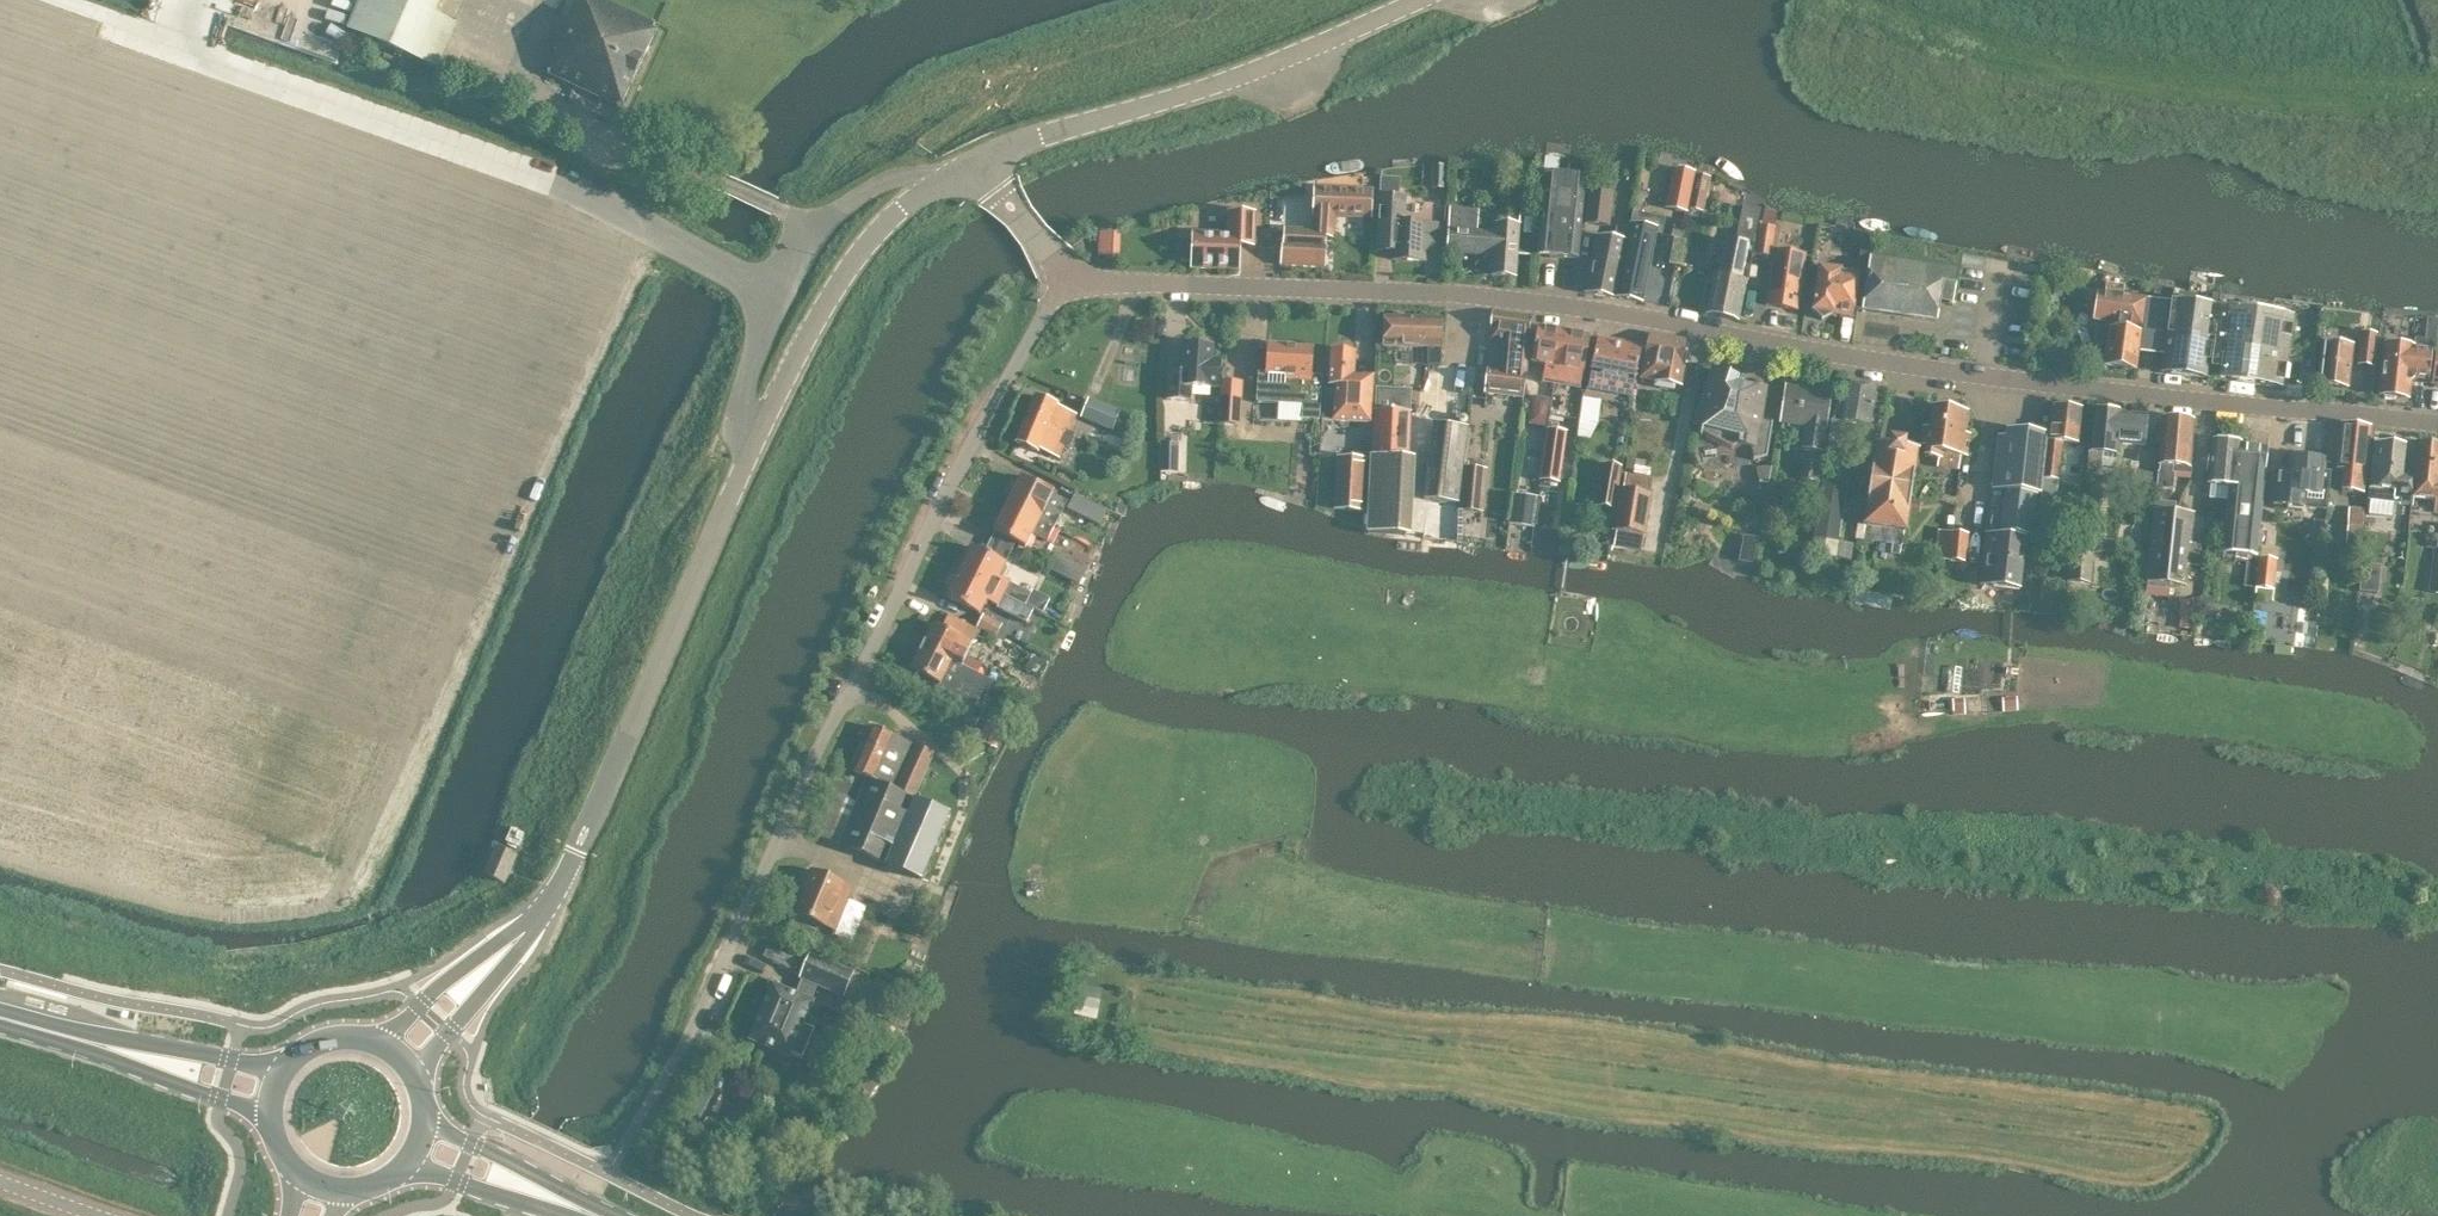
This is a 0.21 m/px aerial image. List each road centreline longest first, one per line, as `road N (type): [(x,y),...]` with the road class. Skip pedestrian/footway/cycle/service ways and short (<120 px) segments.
road 1 (tertiary): [(2437,418),(1984,371),(1553,299),(1064,275)]
road 2 (tertiary): [(470,978),(548,903),(754,433),(829,291),(883,222),(978,158)]
road 3 (unclassified): [(1064,275),(983,412),(703,995),(616,1150)]
road 4 (tertiary): [(978,158),(1267,63),(1413,0)]
road 5 (primary): [(67,1033),(261,1113)]
road 6 (primary): [(274,1063),(149,1039),(67,1033)]
road 7 (primary): [(401,1169),(582,1215)]
road 8 (primary): [(587,1199),(426,1121)]
road 9 (tertiary): [(1064,275),(978,158)]

